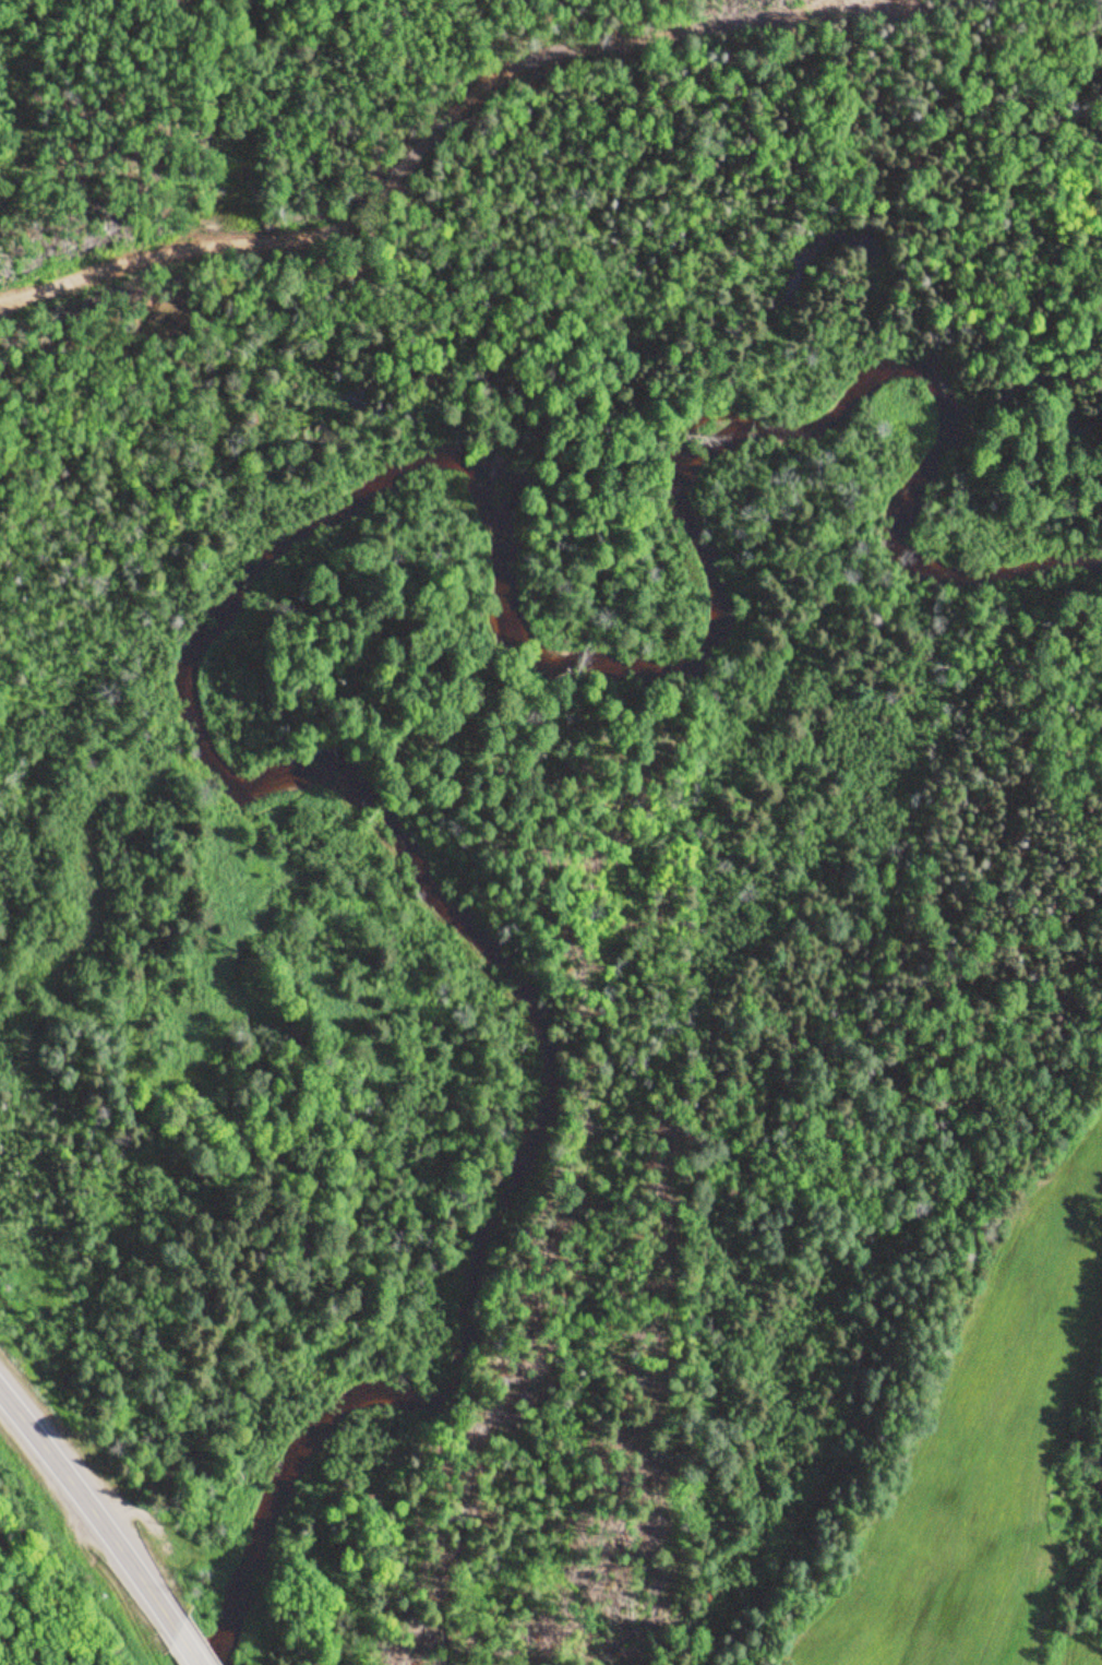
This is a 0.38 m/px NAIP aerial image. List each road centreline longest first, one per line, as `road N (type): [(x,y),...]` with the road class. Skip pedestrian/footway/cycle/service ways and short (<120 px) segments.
road 1 (trunk): [(177,1630),(0,1391)]

